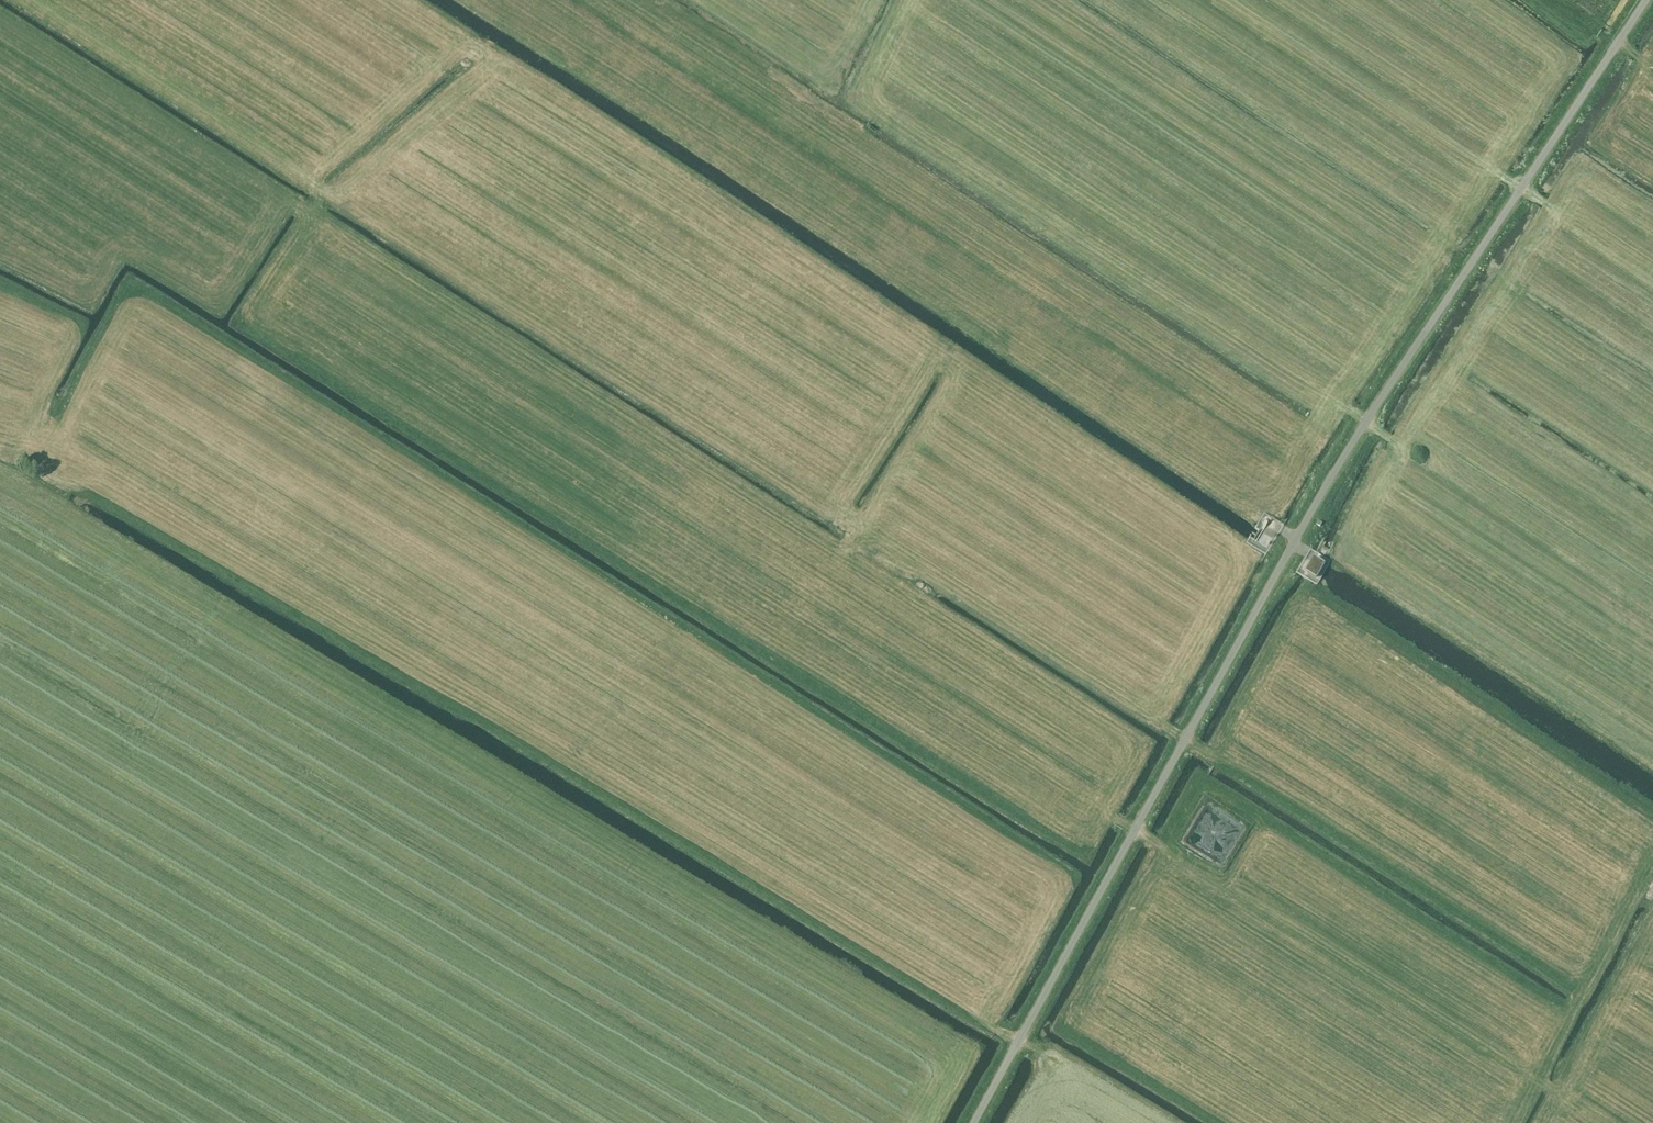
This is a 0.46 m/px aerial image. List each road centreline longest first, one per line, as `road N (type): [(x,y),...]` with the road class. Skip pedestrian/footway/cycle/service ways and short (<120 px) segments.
road 1 (unclassified): [(1645,0),(1320,494),(972,1122)]

